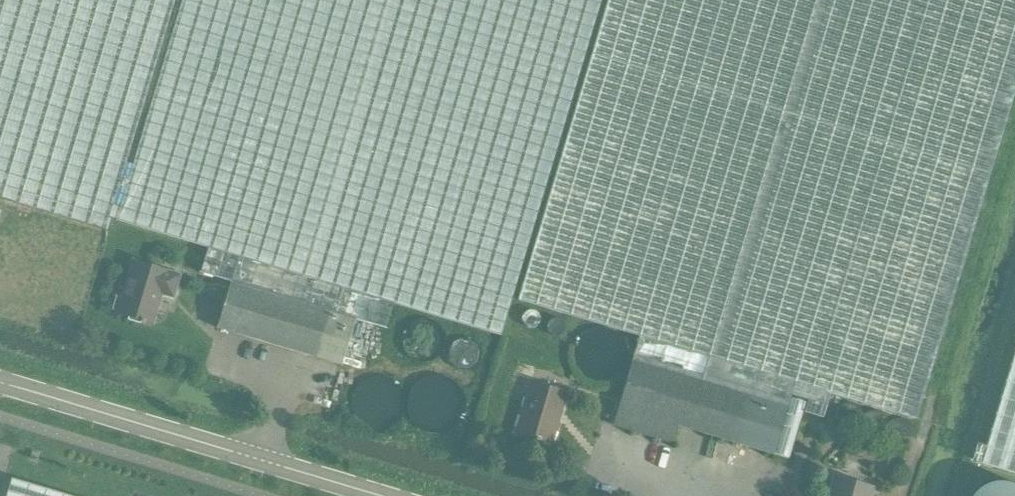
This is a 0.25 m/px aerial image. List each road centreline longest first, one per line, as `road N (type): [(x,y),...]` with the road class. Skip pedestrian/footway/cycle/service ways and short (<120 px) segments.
road 1 (tertiary): [(381,495),(0,381)]

